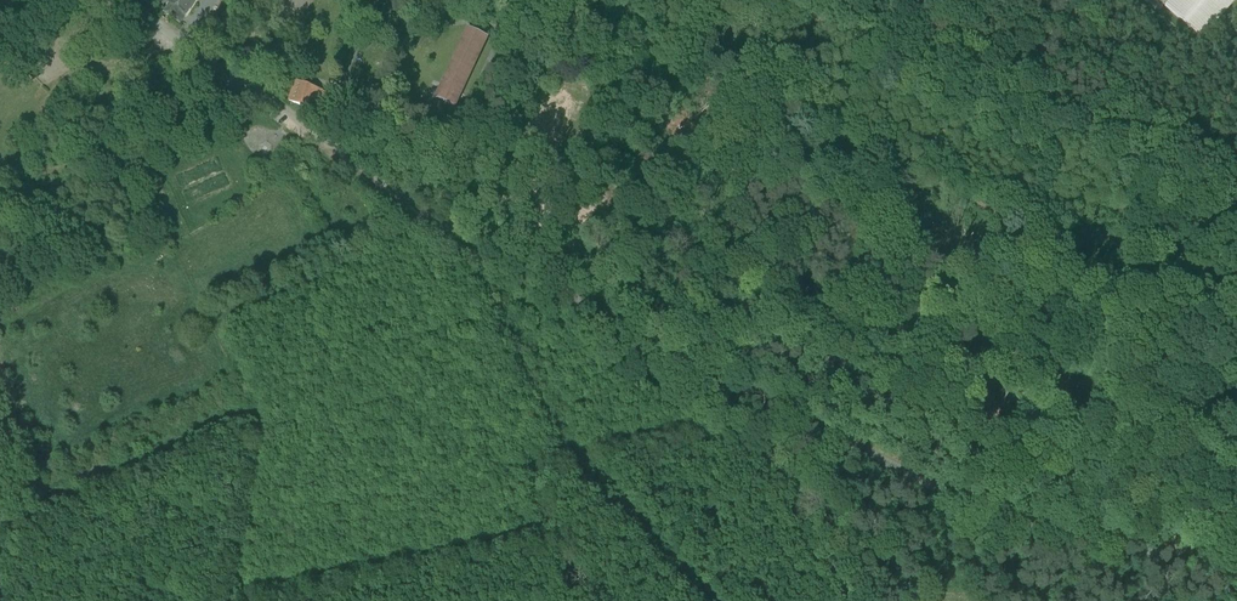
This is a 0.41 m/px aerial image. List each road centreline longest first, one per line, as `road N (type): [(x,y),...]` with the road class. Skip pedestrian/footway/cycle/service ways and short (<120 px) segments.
road 1 (unclassified): [(1236,561),(1049,533),(996,516),(628,333),(526,262),(451,234),(123,0)]
road 2 (track): [(774,403),(744,436),(654,453)]

